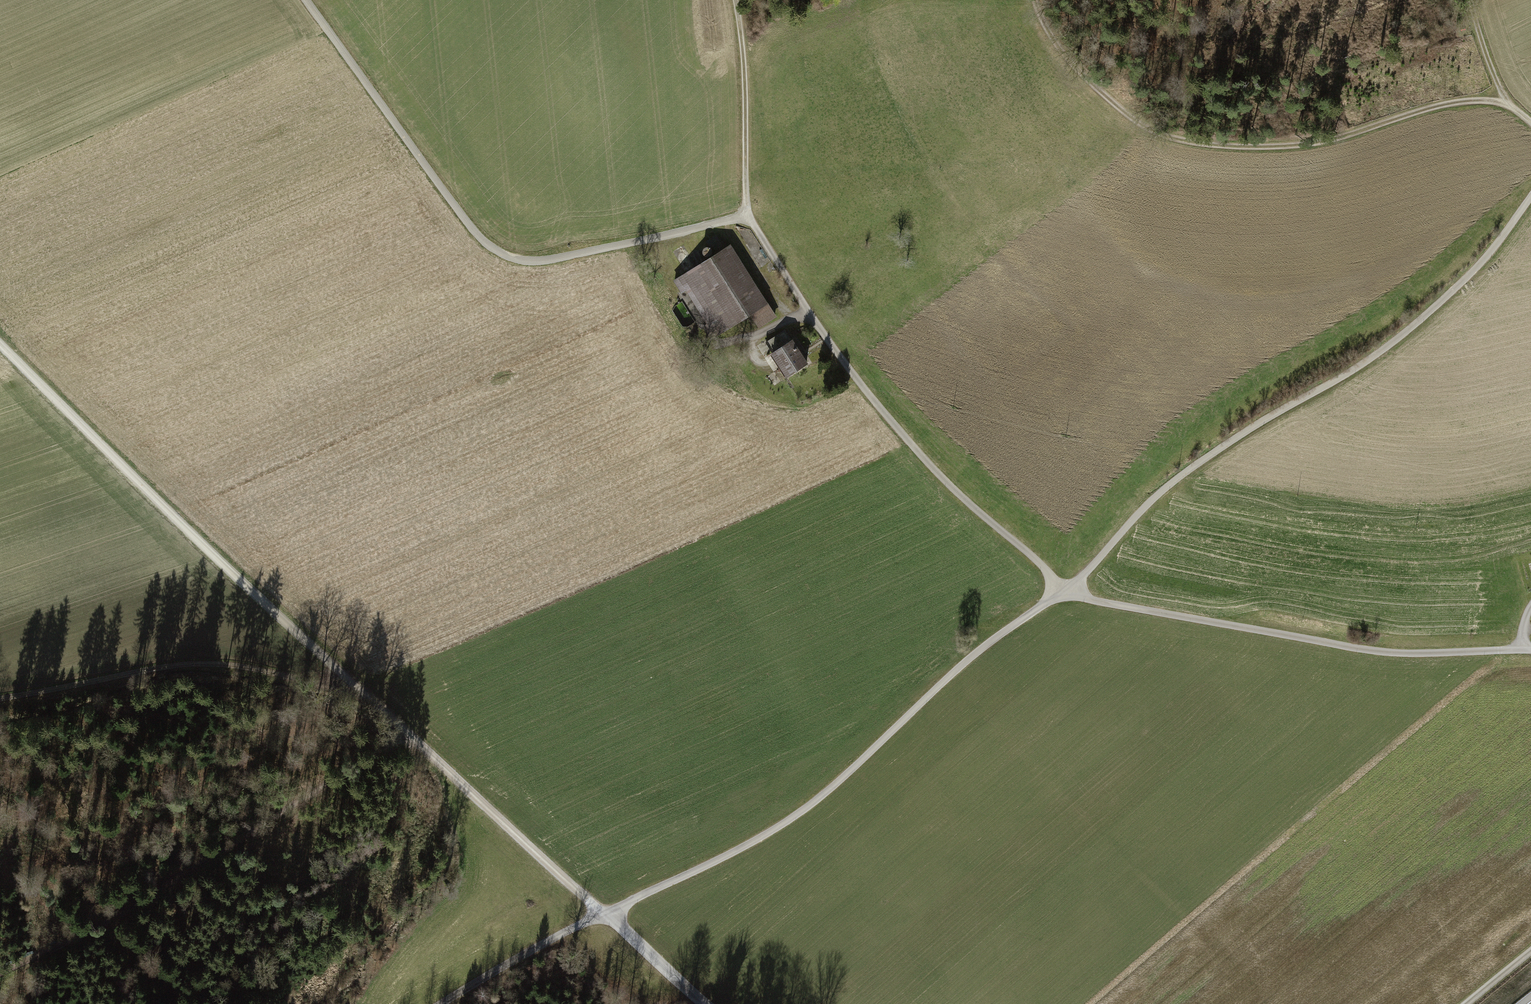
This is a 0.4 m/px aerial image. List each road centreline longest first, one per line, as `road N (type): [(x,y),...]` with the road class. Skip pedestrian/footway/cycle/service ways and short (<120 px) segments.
road 1 (unclassified): [(603,913),(797,814),(962,668),(1094,567),(1170,486),(1390,347),(1472,275),(1530,201)]
road 2 (track): [(1530,653),(1361,651),(1112,607),(1066,591),(882,410),(750,217)]
road 3 (unclassified): [(603,913),(272,612),(0,343)]
road 4 (track): [(306,0),(477,236),(503,255),(533,263),(567,258),(750,217)]
road 5 (track): [(1510,106),(1469,102),(1305,145),(1189,142),(1130,116),(1063,56),(1033,0)]
road 6 (track): [(0,975),(110,924),(410,737)]
road 7 (track): [(0,702),(181,669),(323,683),(343,675)]
road 8 (track): [(750,217),(734,0)]
road 9 (unclassified): [(442,1003),(603,913)]
road 10 (track): [(1530,123),(1497,83),(1472,0)]
road 11 (unclassified): [(705,1003),(603,913)]

